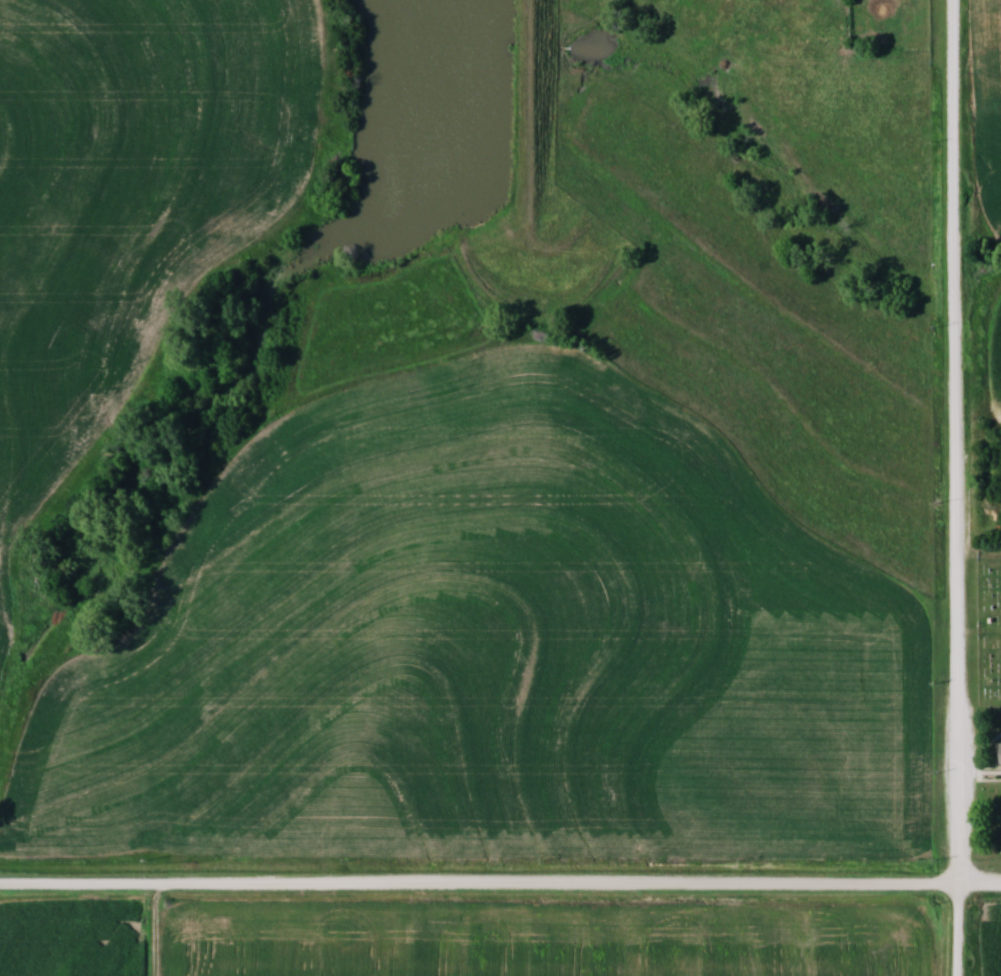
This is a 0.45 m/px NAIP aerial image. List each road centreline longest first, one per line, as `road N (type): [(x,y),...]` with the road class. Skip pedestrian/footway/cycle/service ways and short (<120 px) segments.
road 1 (residential): [(1000,887),(0,884)]
road 2 (residential): [(960,975),(957,0)]

